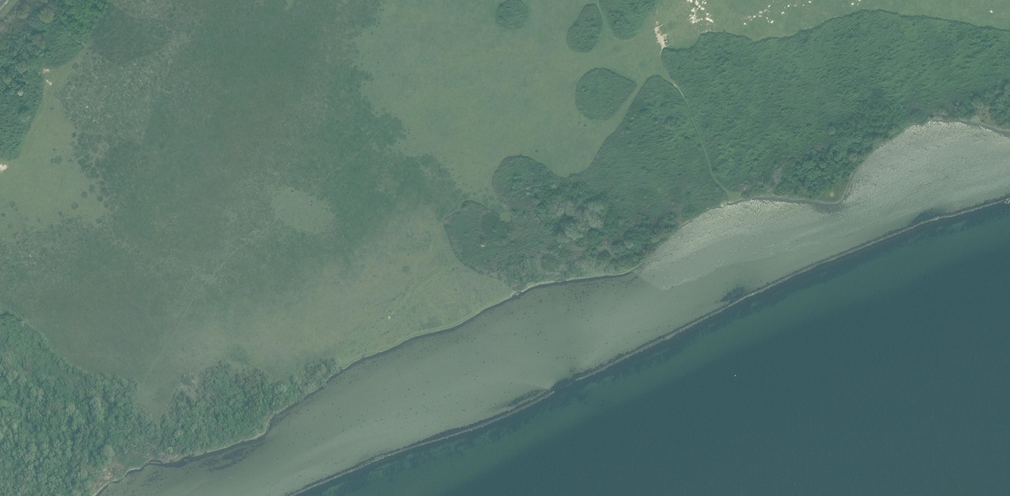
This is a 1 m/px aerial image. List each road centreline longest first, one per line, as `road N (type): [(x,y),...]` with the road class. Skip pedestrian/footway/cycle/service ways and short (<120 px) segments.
road 1 (track): [(697,0),(640,41),(583,61),(512,59)]

